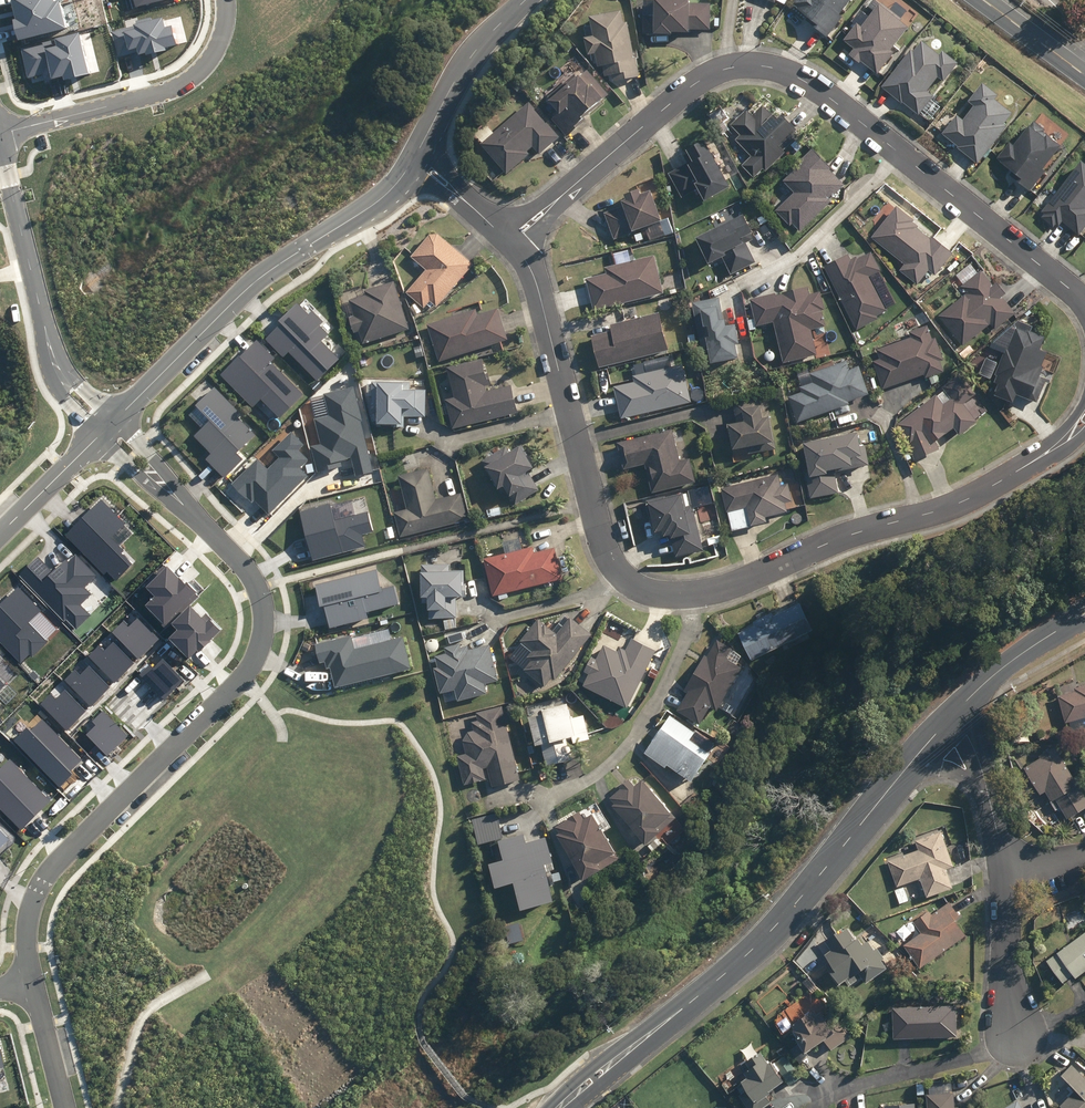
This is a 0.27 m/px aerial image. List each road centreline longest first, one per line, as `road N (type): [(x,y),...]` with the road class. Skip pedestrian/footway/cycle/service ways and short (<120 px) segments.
road 1 (residential): [(1080,427),(1041,462),(956,507),(736,583),(694,593),(640,588),(615,567),(601,537),(536,283),(512,238)]
road 2 (residential): [(512,238),(700,81),(755,65),(802,79),(1084,306)]
road 3 (residential): [(31,979),(30,911),(40,885),(241,679),(264,637),(264,603),(243,564),(110,426)]
road 4 (tertiary): [(559,1107),(782,921),(889,790)]
road 5 (residential): [(415,158),(382,199),(269,270),(110,426)]
road 6 (residential): [(110,426),(61,378),(0,154)]
road 7 (residential): [(0,136),(173,89),(196,75),(222,40),(225,0)]
road 8 (residential): [(527,0),(465,66),(415,158)]
road 9 (residential): [(1013,1035),(1006,875)]
road 10 (tertiary): [(960,709),(1084,616)]
road 11 (residential): [(110,426),(0,534)]
road 12 (residential): [(63,1107),(31,979)]
road 13 (residential): [(415,158),(512,238)]
road 14 (tertiary): [(984,0),(1084,76)]

